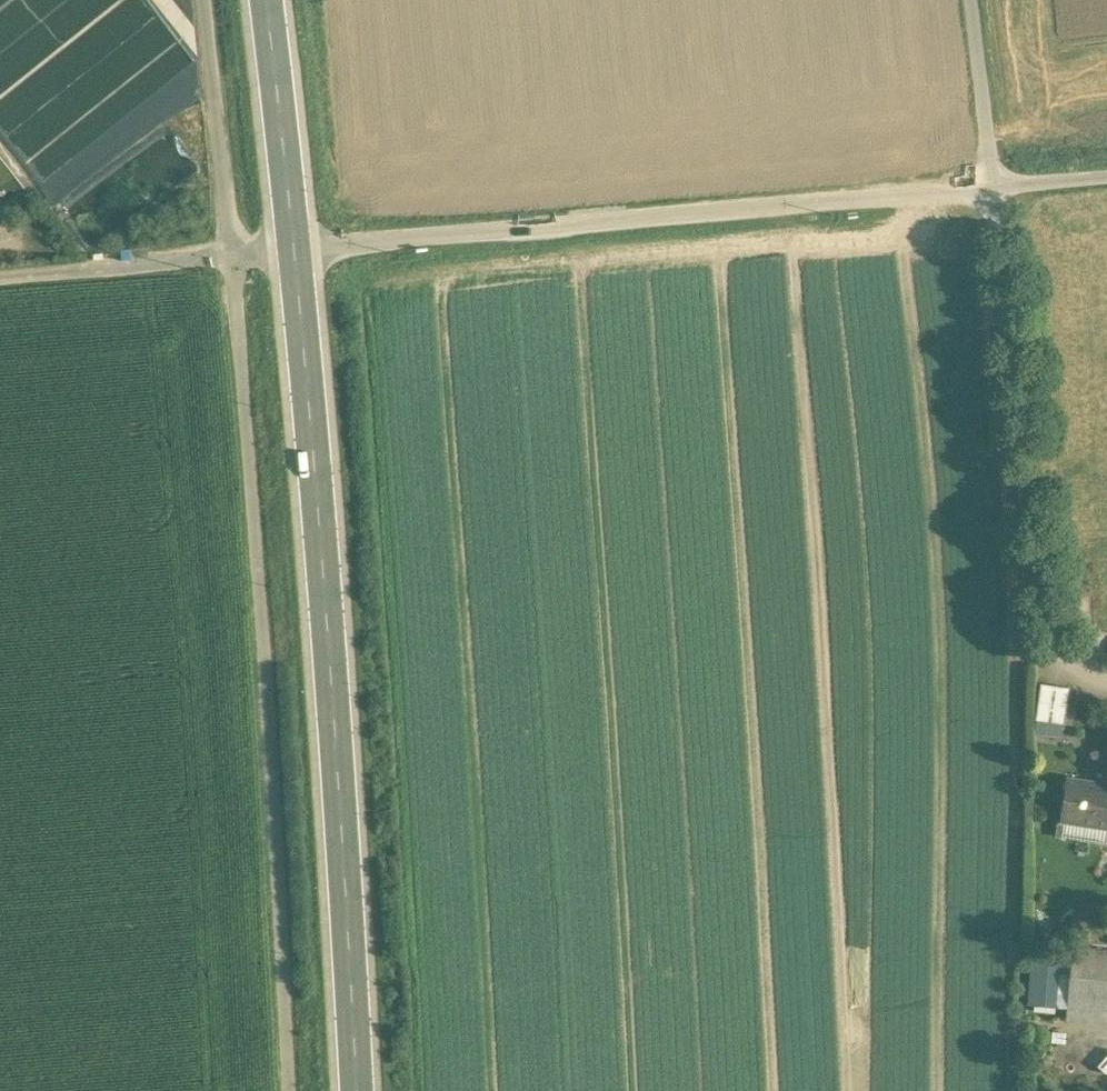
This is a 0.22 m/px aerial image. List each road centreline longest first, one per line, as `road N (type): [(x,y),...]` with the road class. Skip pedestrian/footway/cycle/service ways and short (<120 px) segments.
road 1 (track): [(203,0),(235,253),(289,1090)]
road 2 (secondary): [(295,247),(356,1090)]
road 3 (residential): [(992,188),(295,247)]
road 4 (unclassified): [(1061,647),(992,188)]
road 5 (residential): [(295,247),(0,276)]
road 6 (secondary): [(266,0),(295,247)]
road 7 (unclassified): [(992,188),(969,0)]

